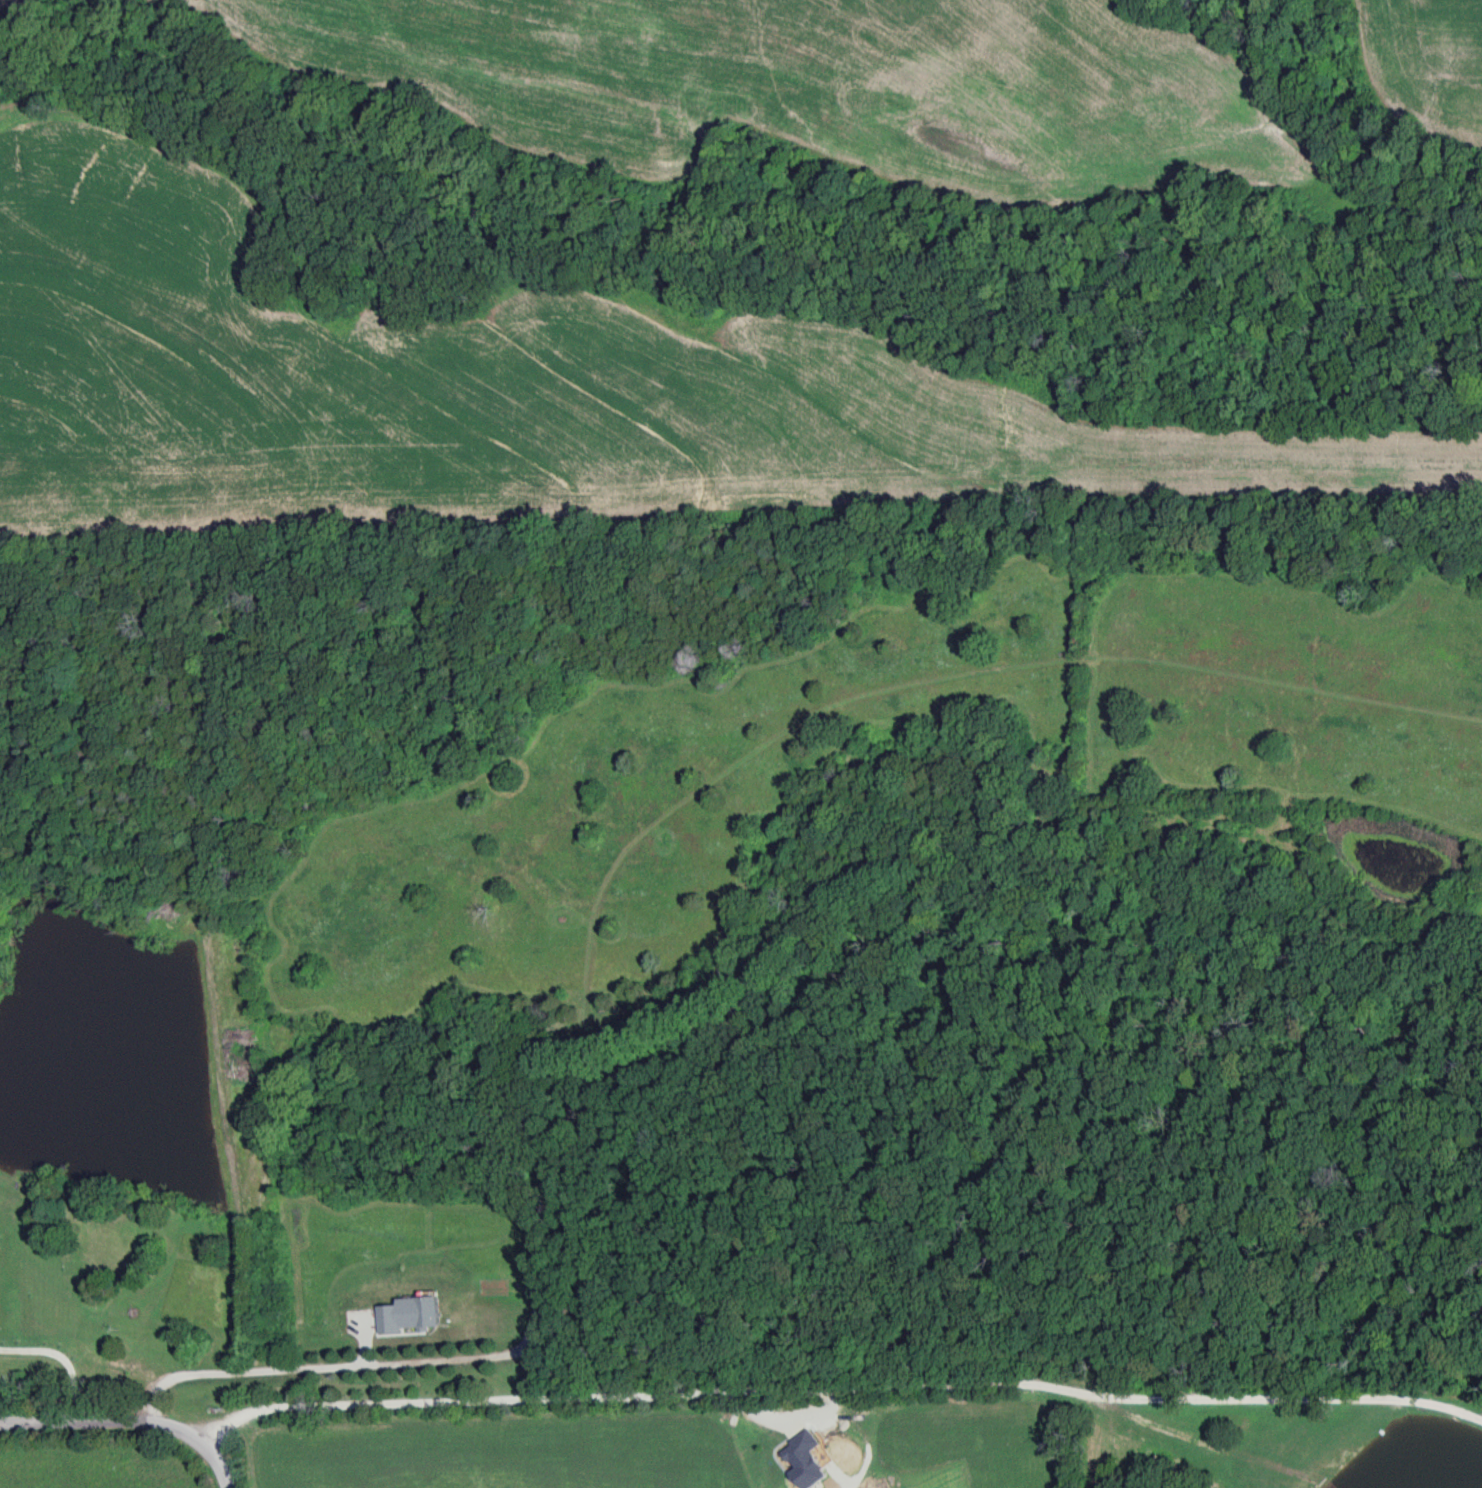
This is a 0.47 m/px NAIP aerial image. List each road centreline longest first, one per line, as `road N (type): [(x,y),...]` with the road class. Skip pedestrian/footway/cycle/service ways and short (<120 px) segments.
road 1 (residential): [(219,1487),(213,1434),(0,1437)]

